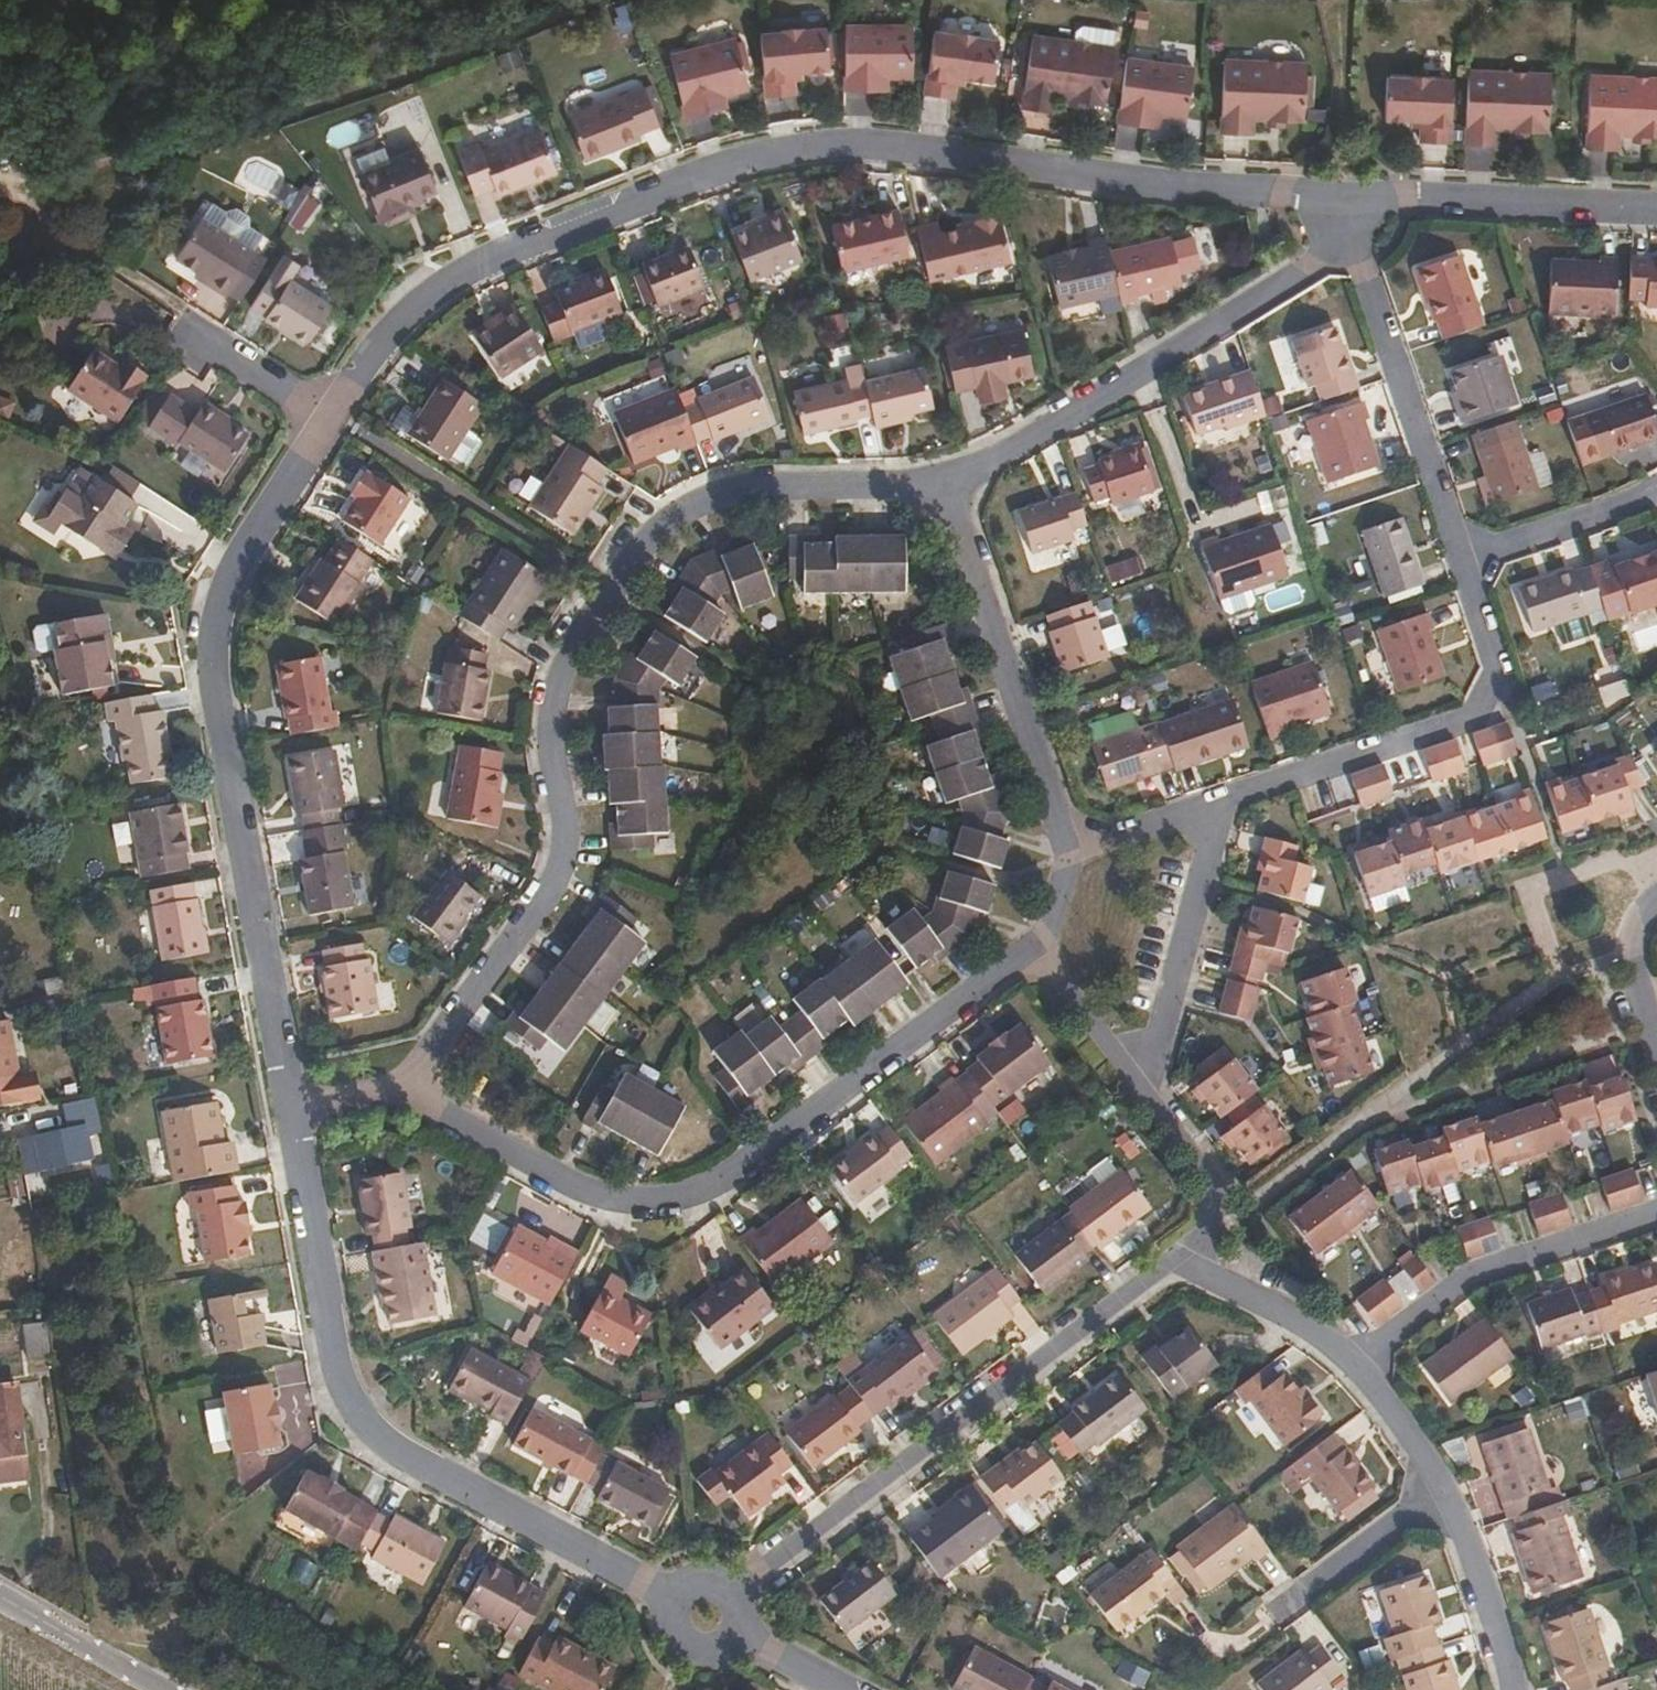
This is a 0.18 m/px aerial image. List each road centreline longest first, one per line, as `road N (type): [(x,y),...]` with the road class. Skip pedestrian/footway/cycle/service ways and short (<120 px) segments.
road 1 (residential): [(1345,195),(1185,185),(870,145),(774,150),(495,250),(395,324),(206,624),(291,1108)]
road 2 (residential): [(943,484),(743,488),(708,497),(650,535),(562,672),(552,748),(566,827),(551,889),(406,1090)]
road 3 (residential): [(406,1090),(591,1194),(698,1194),(1034,947)]
road 4 (residential): [(291,1108),(337,1371),(354,1404),(398,1452),(675,1598)]
road 5 (residential): [(1515,1689),(1448,1486),(1352,1361),(1311,1328),(1175,1259)]
road 6 (residential): [(1175,1259),(728,1589)]
road 7 (residential): [(943,484),(1003,457),(1310,267),(1345,195)]
road 8 (residential): [(1460,557),(1497,665),(1483,714),(1222,802)]
road 9 (residential): [(1068,852),(943,484)]
road 10 (residential): [(1345,195),(1460,557)]
road 11 (residential): [(1656,208),(1345,195)]
road 12 (residential): [(1222,802),(1142,1092)]
road 13 (residential): [(1142,1092),(1227,1209),(1175,1259)]
road 14 (residential): [(1460,557),(1656,489)]
road 15 (residential): [(0,1594),(174,1689)]
road 16 (residential): [(1142,1092),(1034,947)]
road 17 (residential): [(1068,852),(1222,802)]
road 18 (residential): [(1656,1039),(1630,951),(1633,928),(1656,898)]
road 19 (residential): [(739,1629),(849,1689)]

